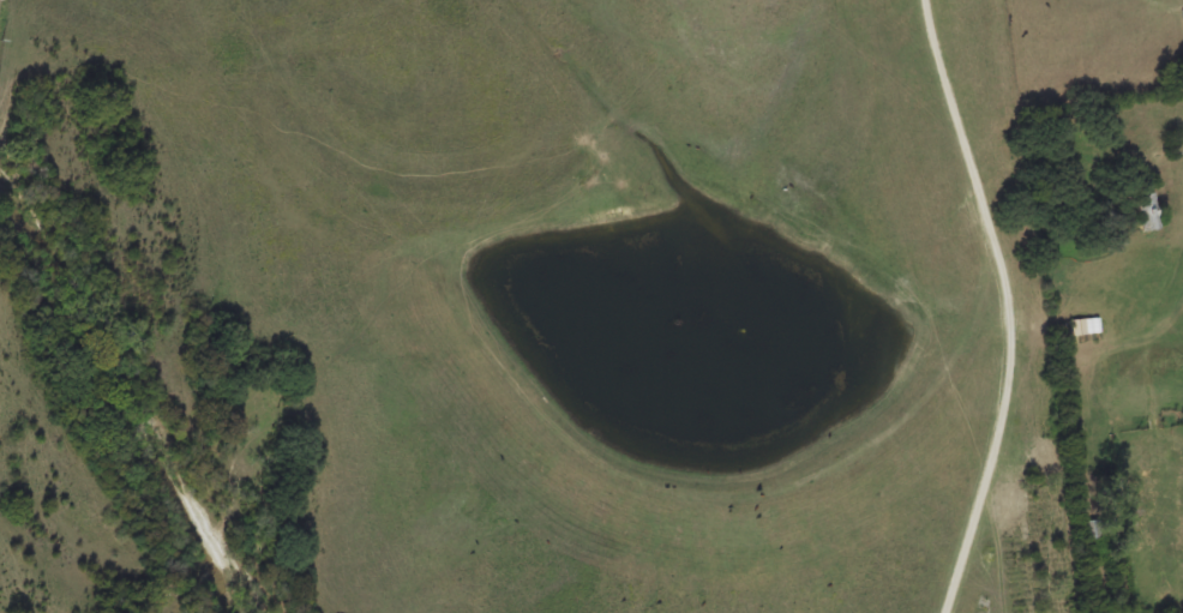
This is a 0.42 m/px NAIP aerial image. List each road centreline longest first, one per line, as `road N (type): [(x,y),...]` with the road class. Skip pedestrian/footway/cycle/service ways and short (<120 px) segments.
road 1 (residential): [(934,0),(945,58),(1022,277),(1027,347),(1013,428),(958,612)]

